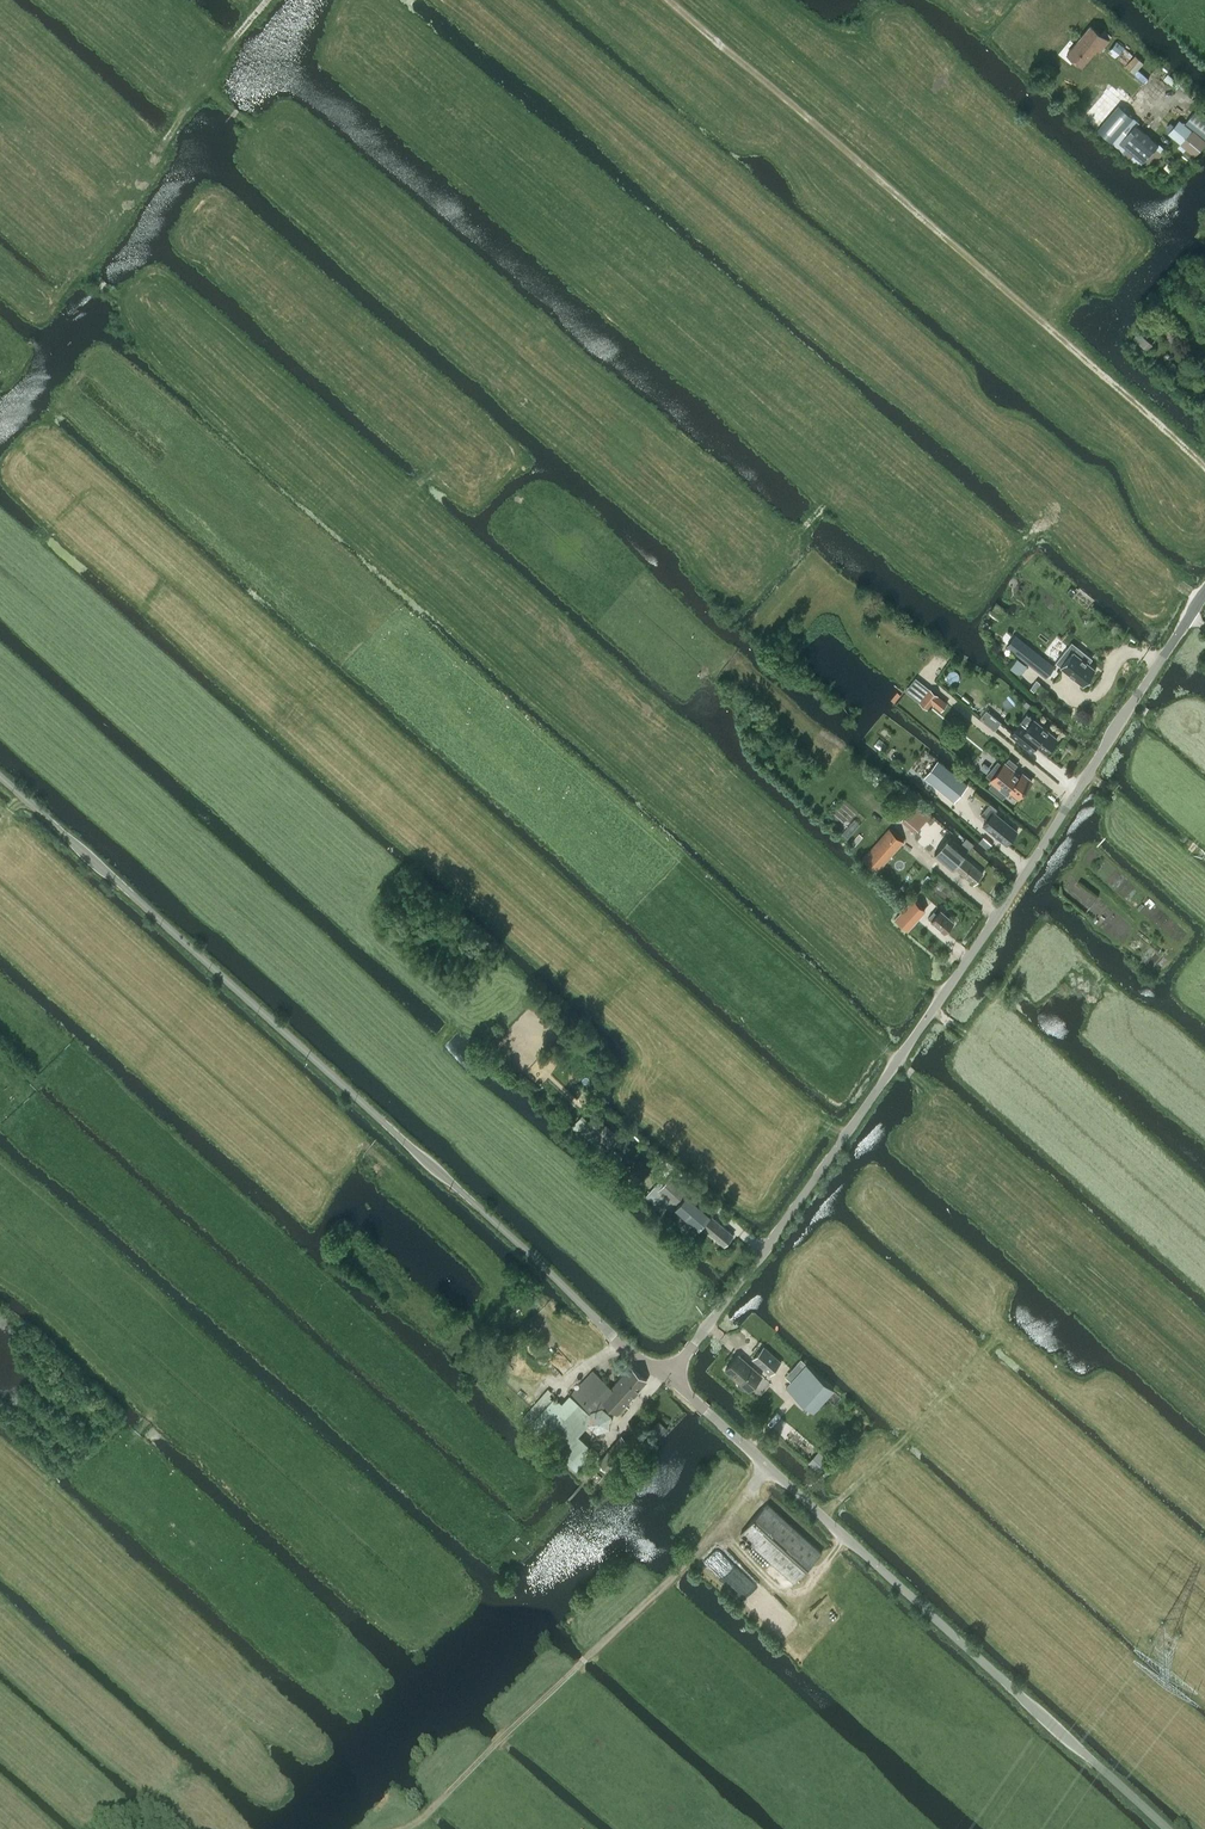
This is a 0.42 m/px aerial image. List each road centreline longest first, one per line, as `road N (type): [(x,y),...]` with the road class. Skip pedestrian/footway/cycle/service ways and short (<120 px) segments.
road 1 (track): [(0,516),(33,547),(51,523),(108,491),(781,1087),(846,1133)]
road 2 (unclassified): [(669,1375),(933,1009),(1204,591)]
road 3 (tertiary): [(669,1375),(633,1354),(0,776)]
road 4 (track): [(1204,468),(668,0)]
road 5 (tertiary): [(1171,1828),(669,1375)]
road 6 (track): [(397,1828),(688,1560)]
road 7 (track): [(266,0),(79,267),(111,291)]
road 8 (track): [(997,1337),(825,1514)]
road 9 (track): [(1176,861),(1087,775)]

